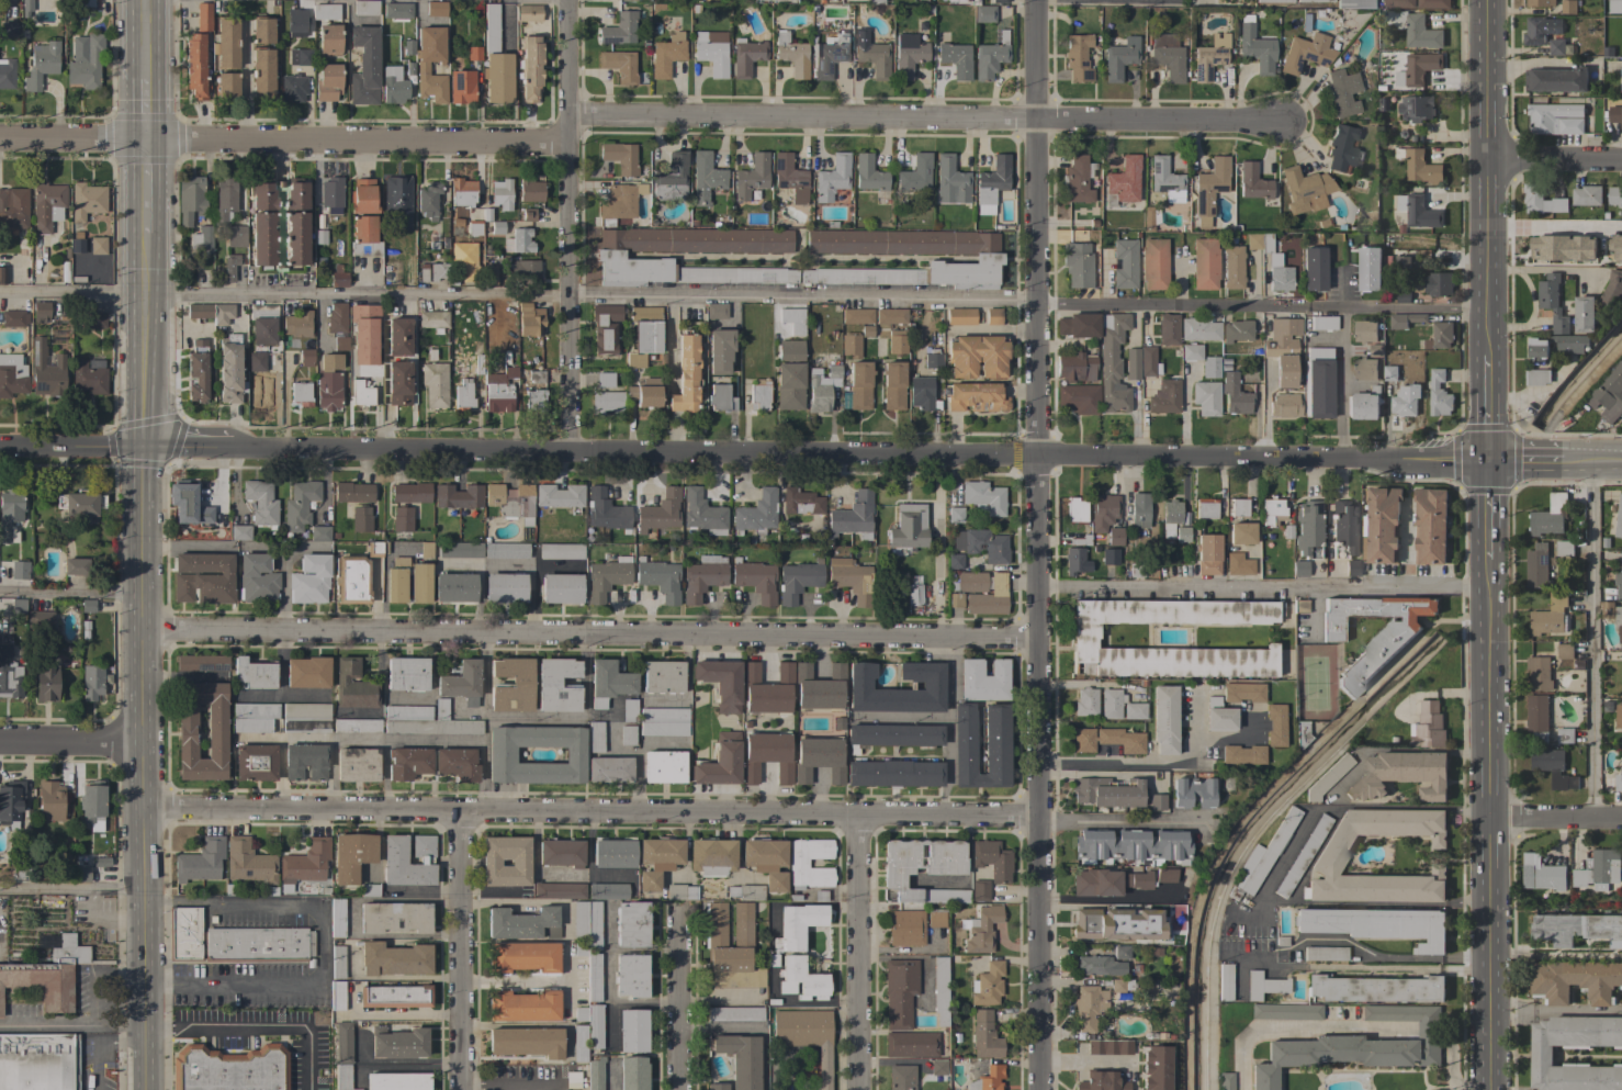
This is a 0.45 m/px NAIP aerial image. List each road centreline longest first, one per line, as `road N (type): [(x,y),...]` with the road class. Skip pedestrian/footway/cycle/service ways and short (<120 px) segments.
road 1 (tertiary): [(235,454),(1484,463)]
road 2 (residential): [(141,0),(149,1089)]
road 3 (residential): [(1037,0),(1042,1089)]
road 4 (residential): [(144,632),(1039,639)]
road 5 (residential): [(146,810),(1038,817)]
road 6 (residential): [(570,121),(1282,127)]
road 7 (residential): [(0,142),(570,146)]
road 8 (secondary): [(1485,561),(1487,1089)]
road 9 (residential): [(570,0),(573,458)]
road 10 (residential): [(1041,308),(1484,312)]
road 11 (secondary): [(1483,0),(1484,356)]
road 12 (residential): [(463,813),(461,1089)]
road 13 (residential): [(859,816),(862,1089)]
road 14 (residential): [(680,922),(683,1089)]
road 15 (residential): [(0,743),(145,744)]
road 16 (tertiary): [(0,452),(142,453)]
road 17 (residential): [(1484,162),(1621,162)]
road 18 (residential): [(1486,820),(1621,824)]

